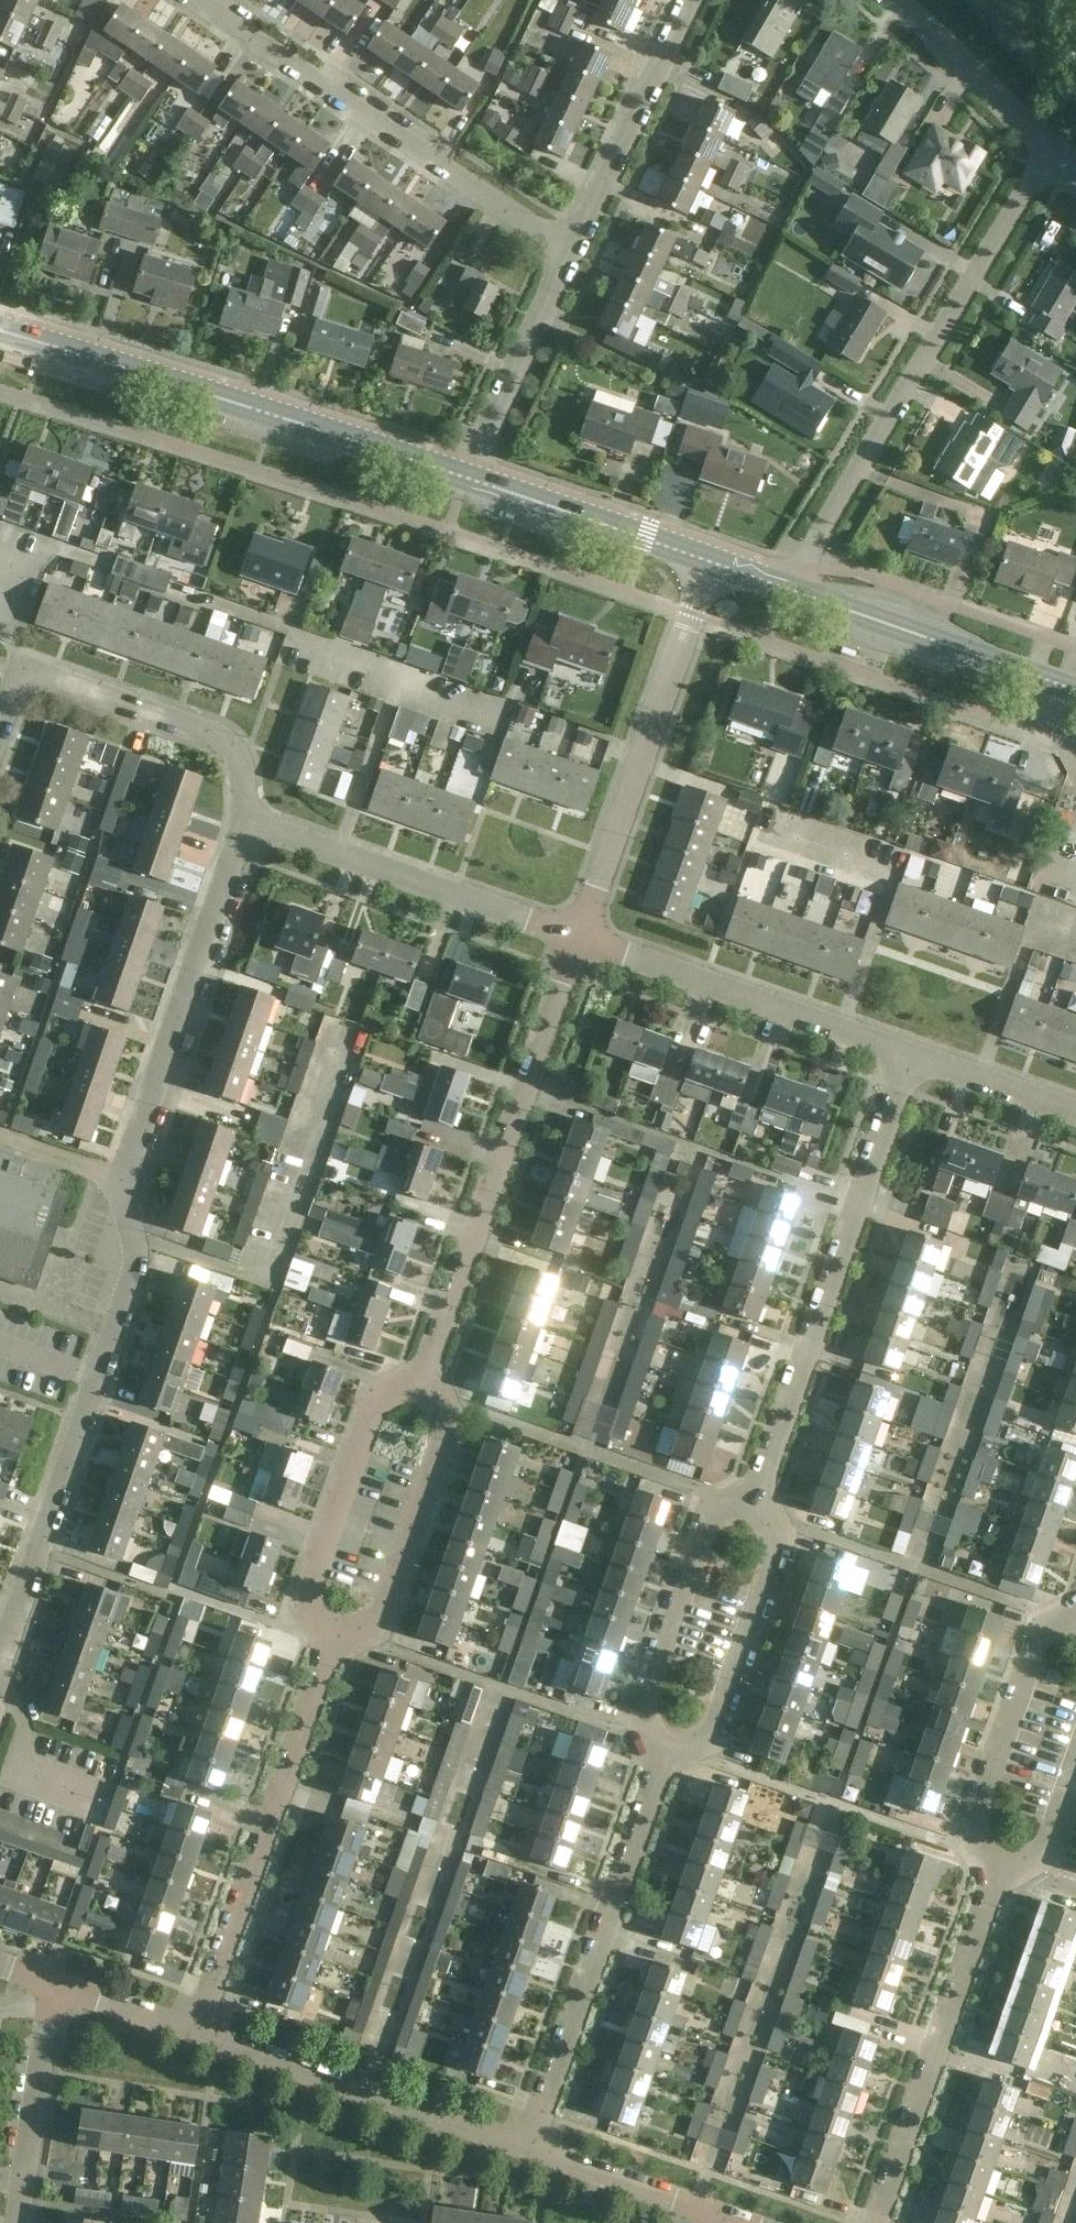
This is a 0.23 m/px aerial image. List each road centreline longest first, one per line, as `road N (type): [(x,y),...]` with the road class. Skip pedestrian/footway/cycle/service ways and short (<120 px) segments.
road 1 (residential): [(0,1654),(133,1276),(122,1183),(244,820)]
road 2 (residential): [(786,589),(1046,150)]
road 3 (tertiary): [(467,478),(0,333)]
road 4 (residential): [(423,1382),(576,937)]
road 5 (residential): [(757,1494),(909,1054)]
road 6 (residential): [(569,255),(197,0)]
road 7 (residential): [(524,2151),(664,1756)]
road 8 (residential): [(196,2038),(329,1648)]
road 9 (residential): [(576,937),(710,562)]
road 10 (residential): [(877,2222),(995,1878)]
road 11 (residential): [(0,742),(18,695),(36,682),(72,686),(233,743),(244,820)]
road 12 (residential): [(909,1054),(576,937)]
road 13 (residential): [(576,937),(244,820)]
road 14 (residential): [(524,2151),(196,2038)]
road 15 (residential): [(423,1382),(382,1398),(368,1413),(306,1589),(329,1648)]
road 16 (residential): [(329,1648),(381,1618),(447,1434),(423,1382)]
road 17 (residential): [(757,1494),(705,1516),(643,1717),(664,1756)]
road 18 (residential): [(664,1756),(697,1748),(714,1729),(776,1539),(757,1494)]
road 19 (tertiary): [(1075,689),(786,589)]
road 20 (residential): [(1075,1620),(1037,1641),(972,1829),(995,1878)]
road 21 (residential): [(569,255),(693,0)]
road 22 (tertiary): [(710,562),(467,478)]
road 23 (residential): [(467,478),(569,255)]
road 24 (residential): [(15,2222),(57,1991)]
road 25 (residential): [(1046,150),(896,0)]
road 26 (residential): [(715,2217),(524,2151)]
road 27 (residential): [(1075,1113),(909,1054)]
road 28 (residential): [(995,1878),(1040,1858),(1075,1751)]
road 29 (residential): [(196,2038),(57,1991)]

